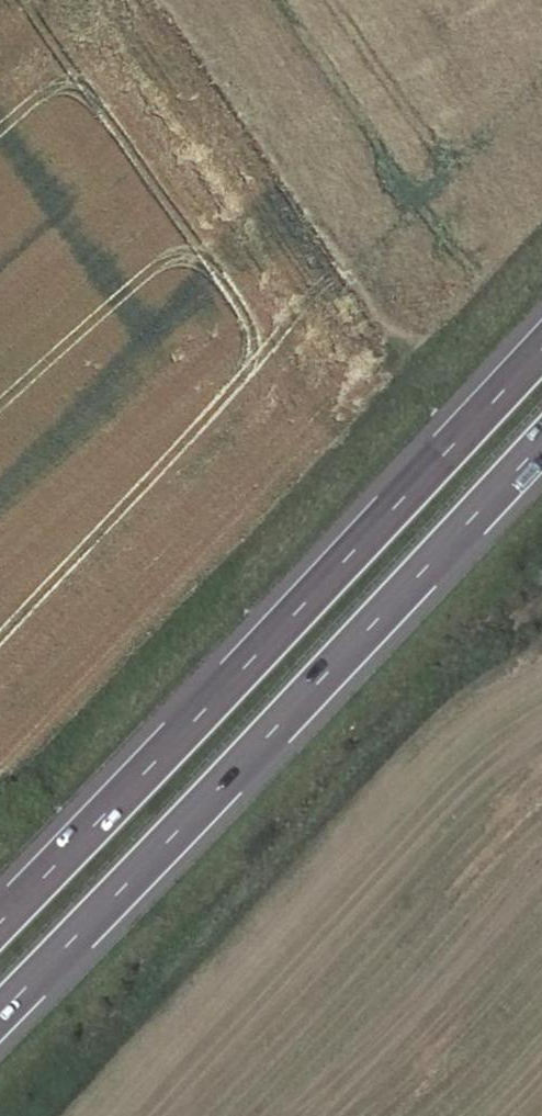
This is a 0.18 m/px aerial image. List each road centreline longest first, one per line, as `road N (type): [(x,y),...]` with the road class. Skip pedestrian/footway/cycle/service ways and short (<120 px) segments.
road 1 (motorway): [(541,349),(0,926)]
road 2 (motorway): [(0,1009),(541,454)]

